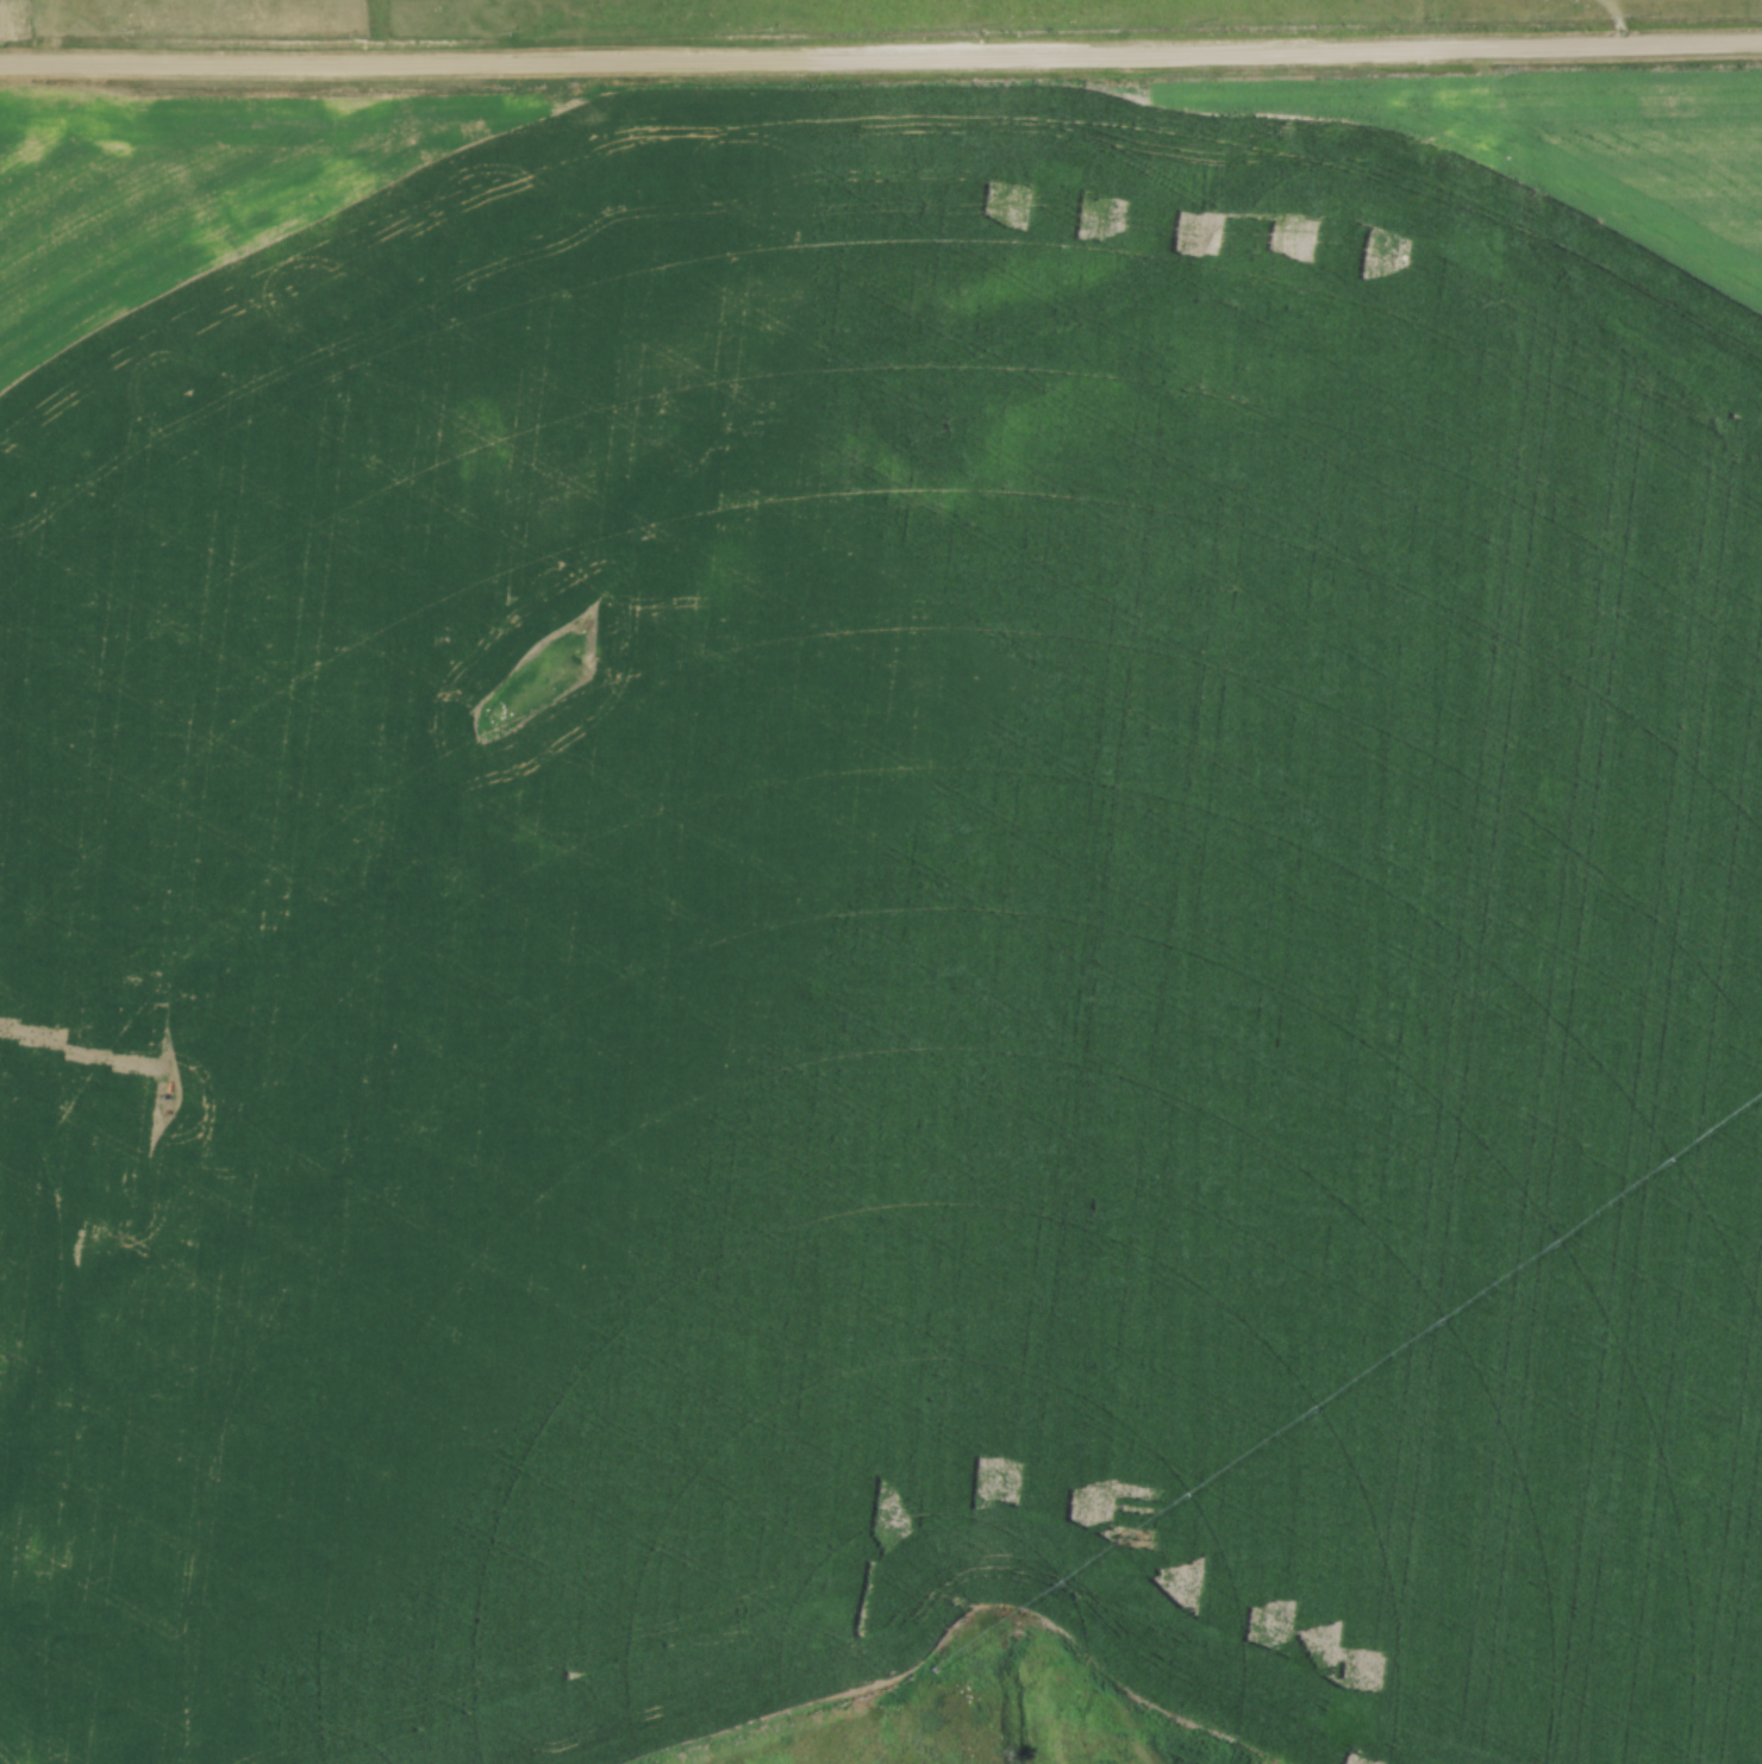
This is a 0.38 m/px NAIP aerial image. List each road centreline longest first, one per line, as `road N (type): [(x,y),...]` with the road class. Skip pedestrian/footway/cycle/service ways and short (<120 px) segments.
road 1 (residential): [(0,67),(748,65),(1761,46)]

